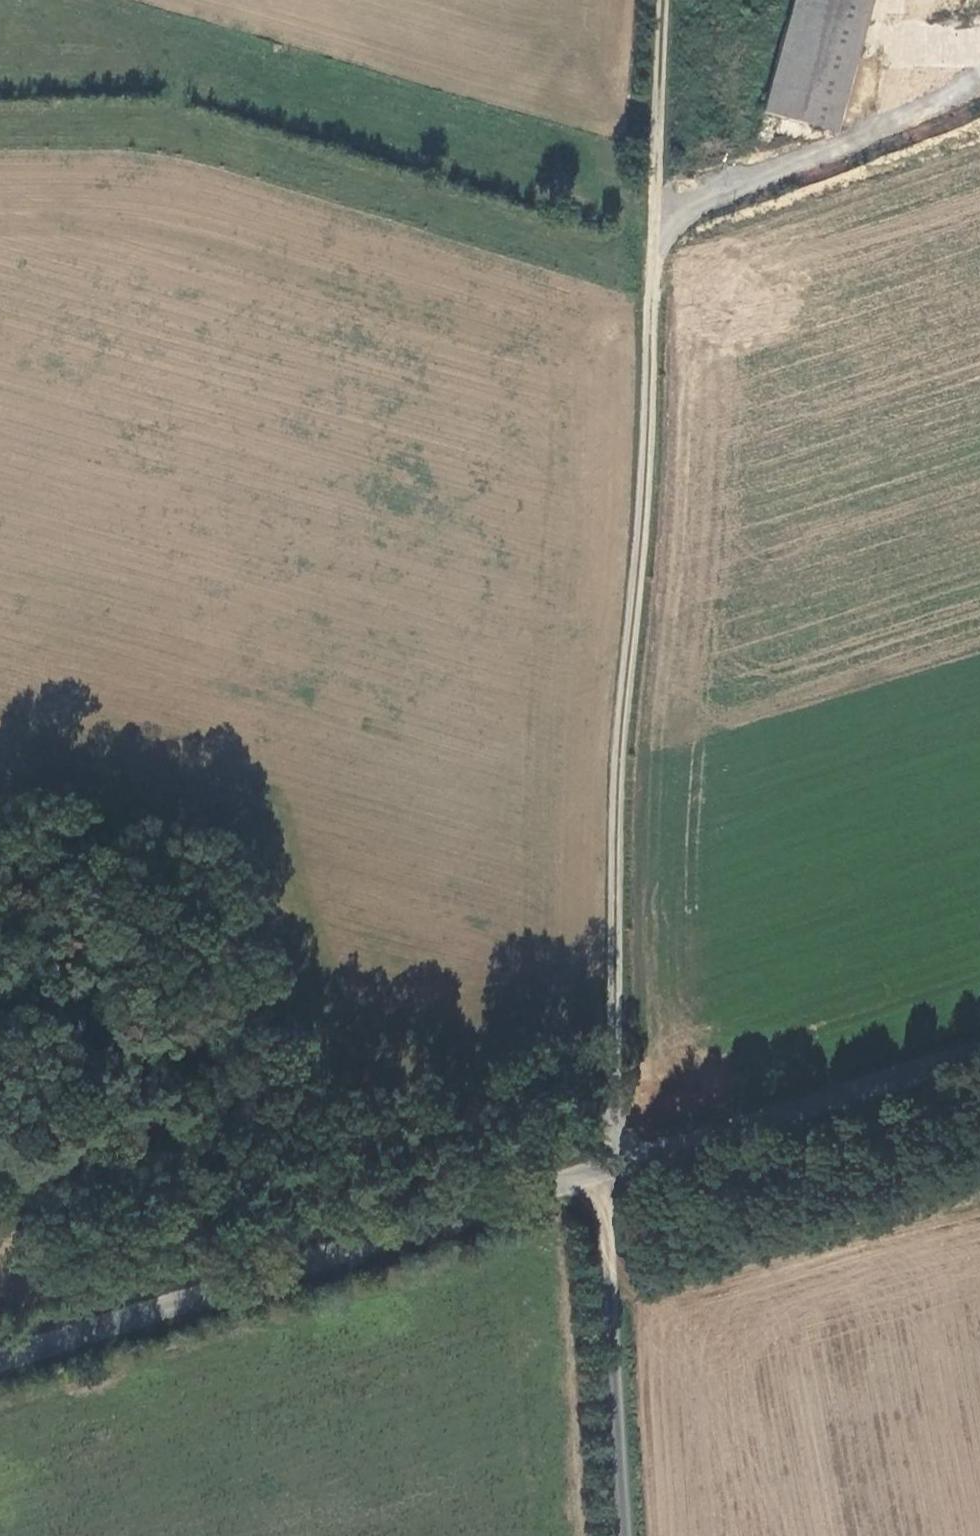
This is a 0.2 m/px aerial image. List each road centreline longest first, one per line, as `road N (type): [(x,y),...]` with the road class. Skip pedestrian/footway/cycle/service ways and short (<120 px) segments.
road 1 (residential): [(665,0),(634,626),(618,777),(606,1172)]
road 2 (unclassified): [(606,1172),(0,1361)]
road 3 (unclassified): [(979,1056),(606,1172)]
road 4 (residential): [(606,1172),(626,1535)]

